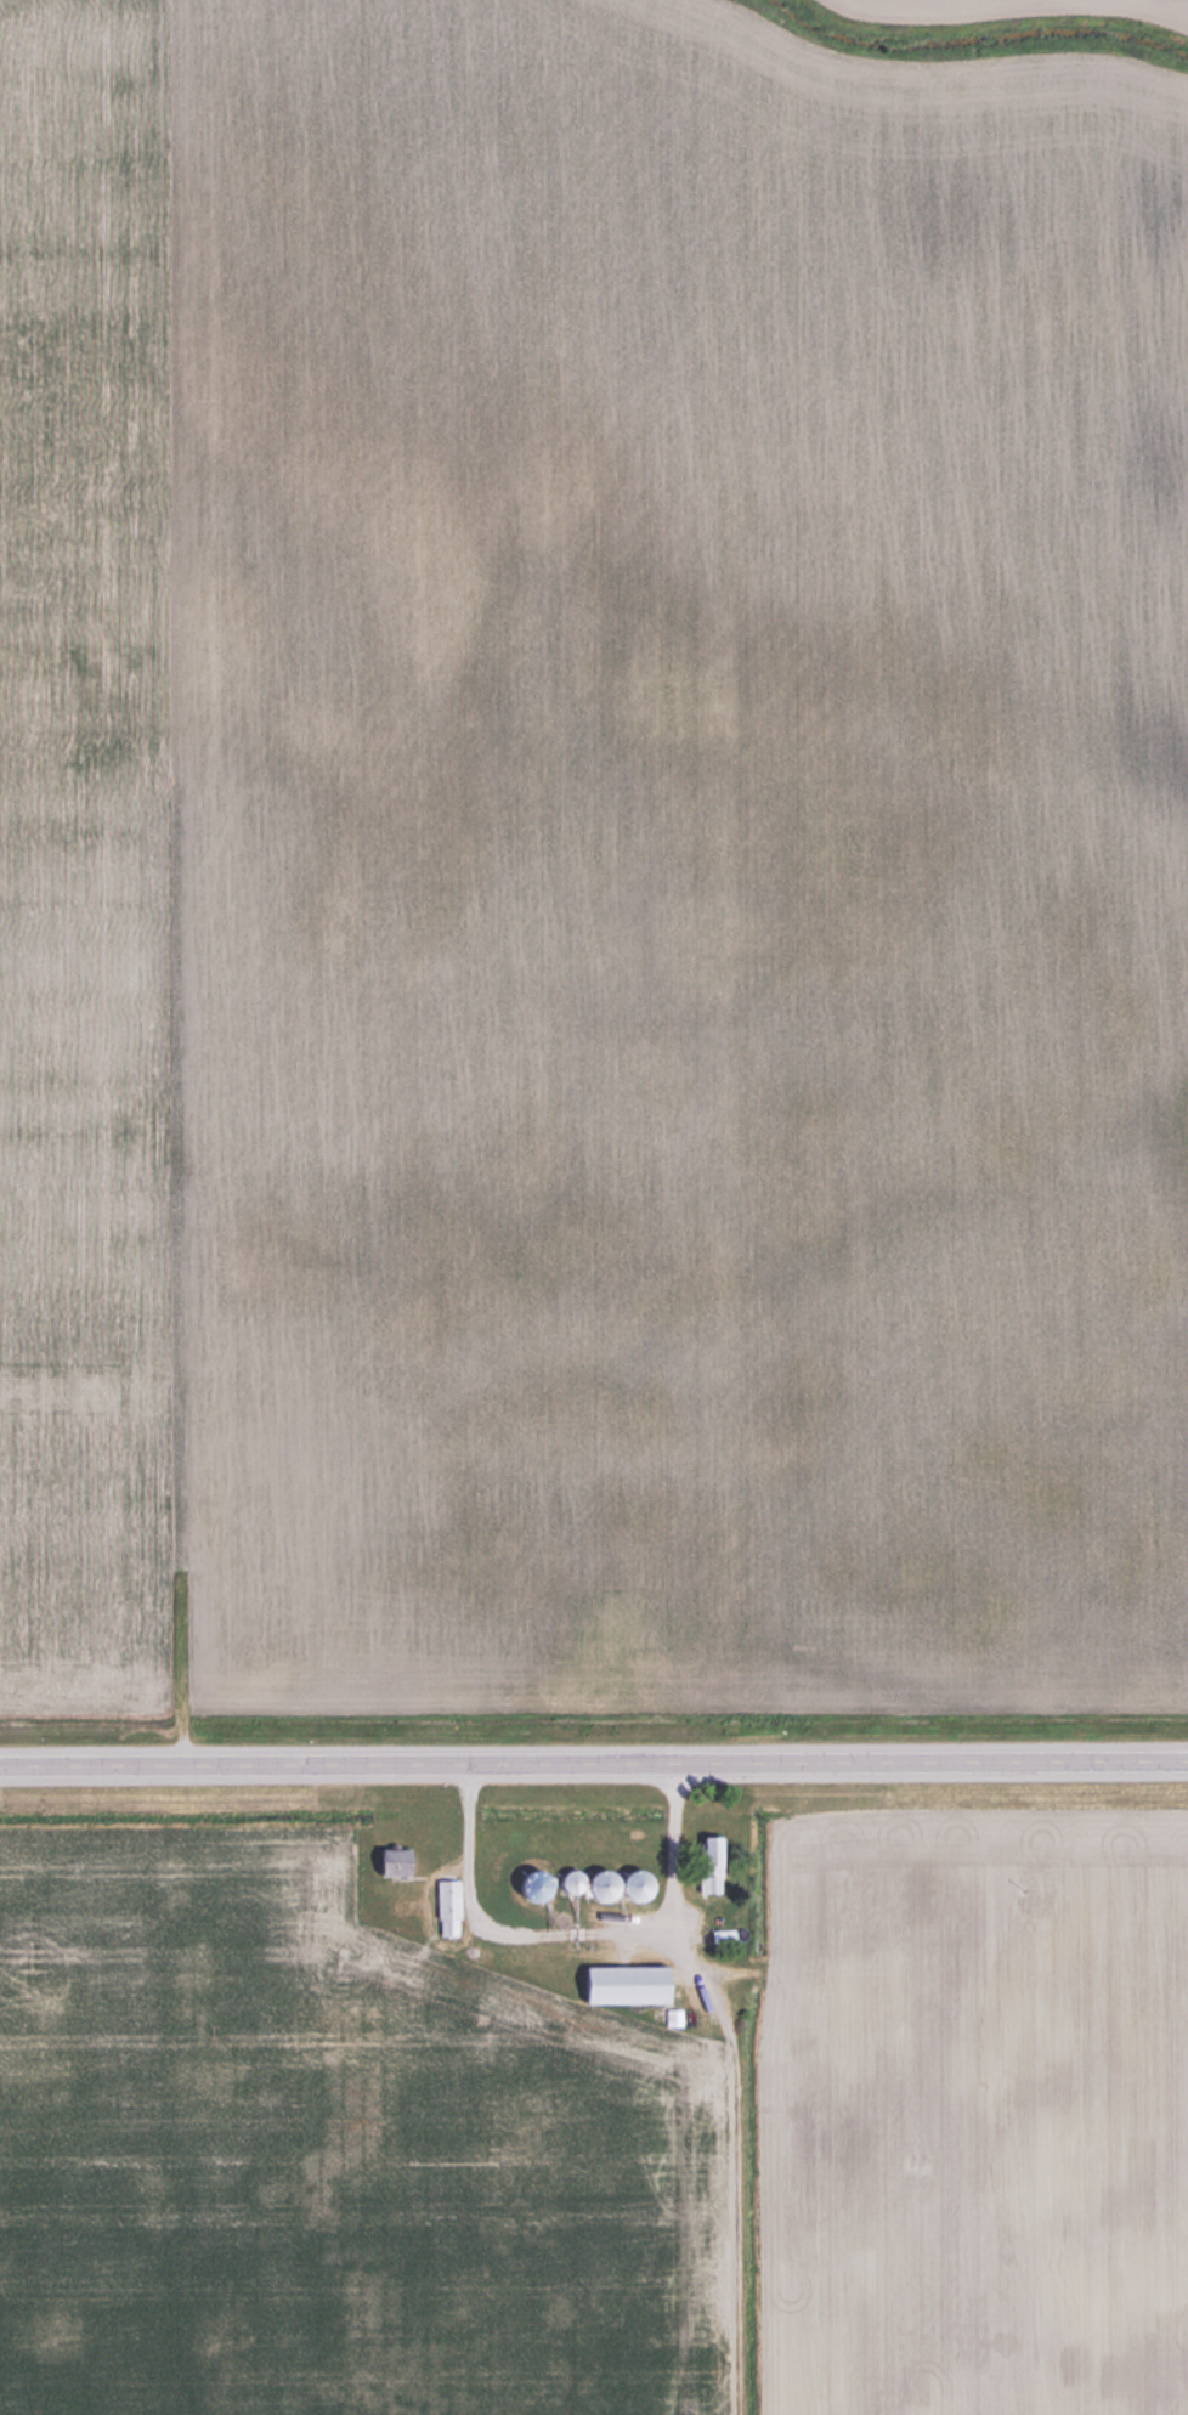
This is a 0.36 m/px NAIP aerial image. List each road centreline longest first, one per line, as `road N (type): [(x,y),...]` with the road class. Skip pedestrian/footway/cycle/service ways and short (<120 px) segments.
road 1 (primary): [(0,1767),(1187,1762)]

